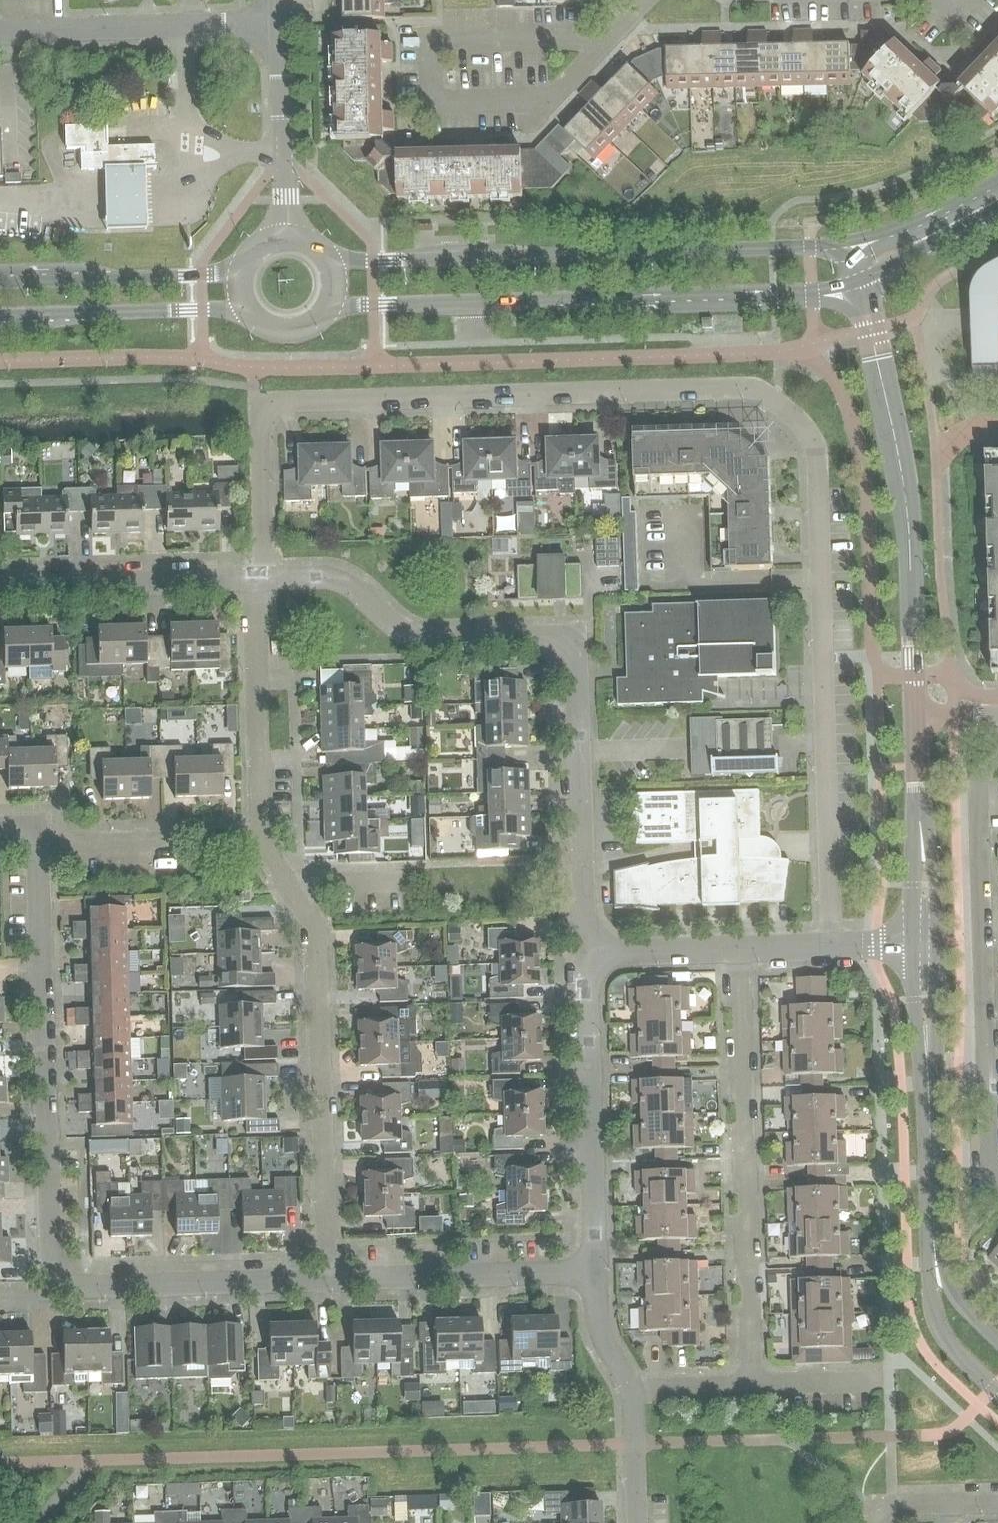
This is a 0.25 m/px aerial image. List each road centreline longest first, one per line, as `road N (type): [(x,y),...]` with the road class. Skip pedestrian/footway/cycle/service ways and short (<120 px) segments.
road 1 (residential): [(831,946),(817,464),(808,431),(764,392),(259,402),(264,579)]
road 2 (residential): [(328,1280),(51,1288),(38,826),(0,827)]
road 3 (residential): [(328,1280),(317,944),(264,841),(253,579)]
road 4 (residential): [(264,579),(346,583),(421,638),(576,635),(586,953)]
road 5 (tertiary): [(328,308),(774,297),(859,283)]
road 6 (tertiary): [(849,243),(327,260)]
road 7 (residential): [(997,744),(978,790),(991,1194),(997,1194)]
road 8 (tertiary): [(916,717),(905,500),(859,283)]
road 9 (residential): [(752,1386),(739,949)]
road 10 (residential): [(595,53),(575,37),(431,40),(432,93),(441,102),(550,99)]
road 11 (residential): [(586,953),(596,1271)]
road 12 (residential): [(0,31),(279,23)]
road 13 (residential): [(596,1271),(328,1280)]
road 14 (residential): [(0,587),(253,579)]
road 15 (secondary): [(0,316),(250,311)]
road 16 (secondary): [(246,265),(201,275),(0,282)]
road 17 (residential): [(287,238),(279,23)]
road 18 (tertiary): [(936,1267),(927,1072)]
road 19 (tertiary): [(997,186),(900,231),(849,243)]
road 20 (tertiary): [(859,283),(997,209)]
road 21 (residential): [(739,949),(586,953)]
road 22 (tertiary): [(936,1267),(937,1324),(997,1392)]
road 23 (residential): [(875,1522),(882,1505),(997,1502)]
road 24 (residential): [(637,1522),(632,1392)]
road 25 (tertiary): [(912,944),(917,1043),(927,1072)]
road 26 (tertiary): [(927,1072),(939,943)]
road 27 (residential): [(632,1392),(601,1334),(596,1271)]
road 28 (residential): [(752,1386),(875,1381)]
road 29 (residential): [(632,1392),(752,1386)]

